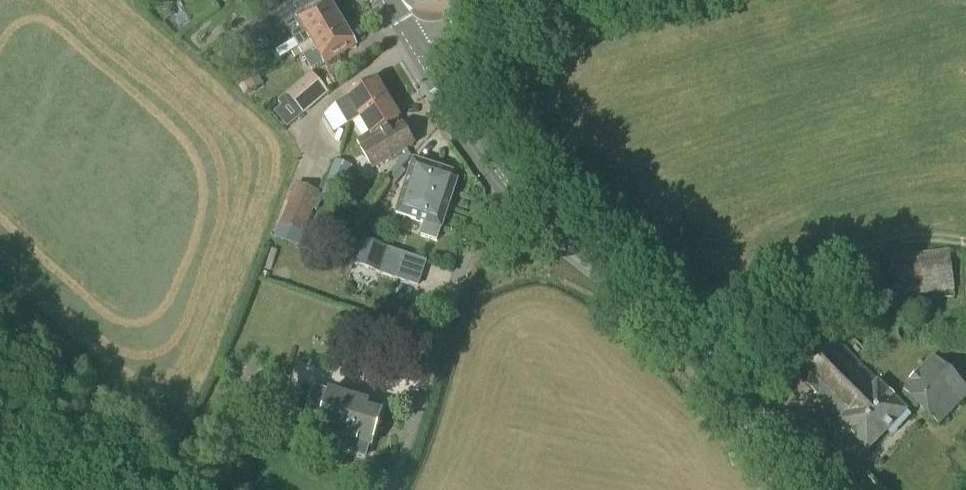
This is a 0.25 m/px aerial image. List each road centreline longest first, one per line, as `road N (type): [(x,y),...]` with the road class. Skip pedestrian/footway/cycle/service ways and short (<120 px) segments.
road 1 (primary): [(824,489),(513,193)]
road 2 (unclassified): [(391,489),(469,245),(513,193)]
road 3 (primary): [(513,193),(417,48)]

